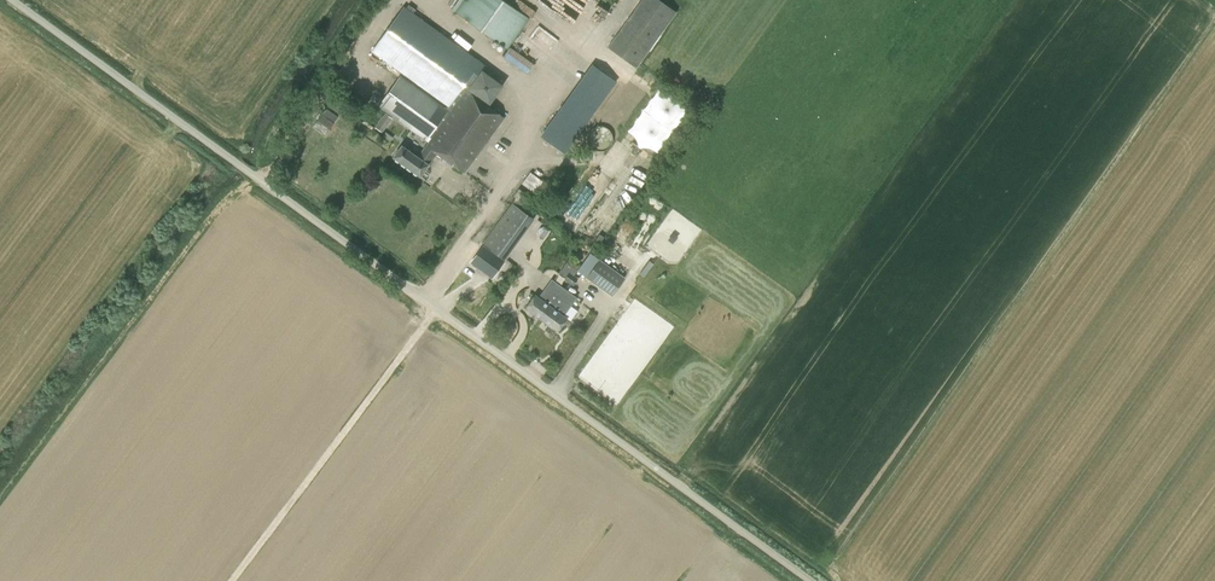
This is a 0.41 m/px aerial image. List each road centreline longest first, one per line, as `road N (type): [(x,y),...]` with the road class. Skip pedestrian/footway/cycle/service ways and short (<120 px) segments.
road 1 (unclassified): [(814,580),(13,0)]
road 2 (track): [(0,497),(202,225),(226,197),(259,179),(272,132),(367,0)]
road 3 (track): [(436,307),(231,580)]

